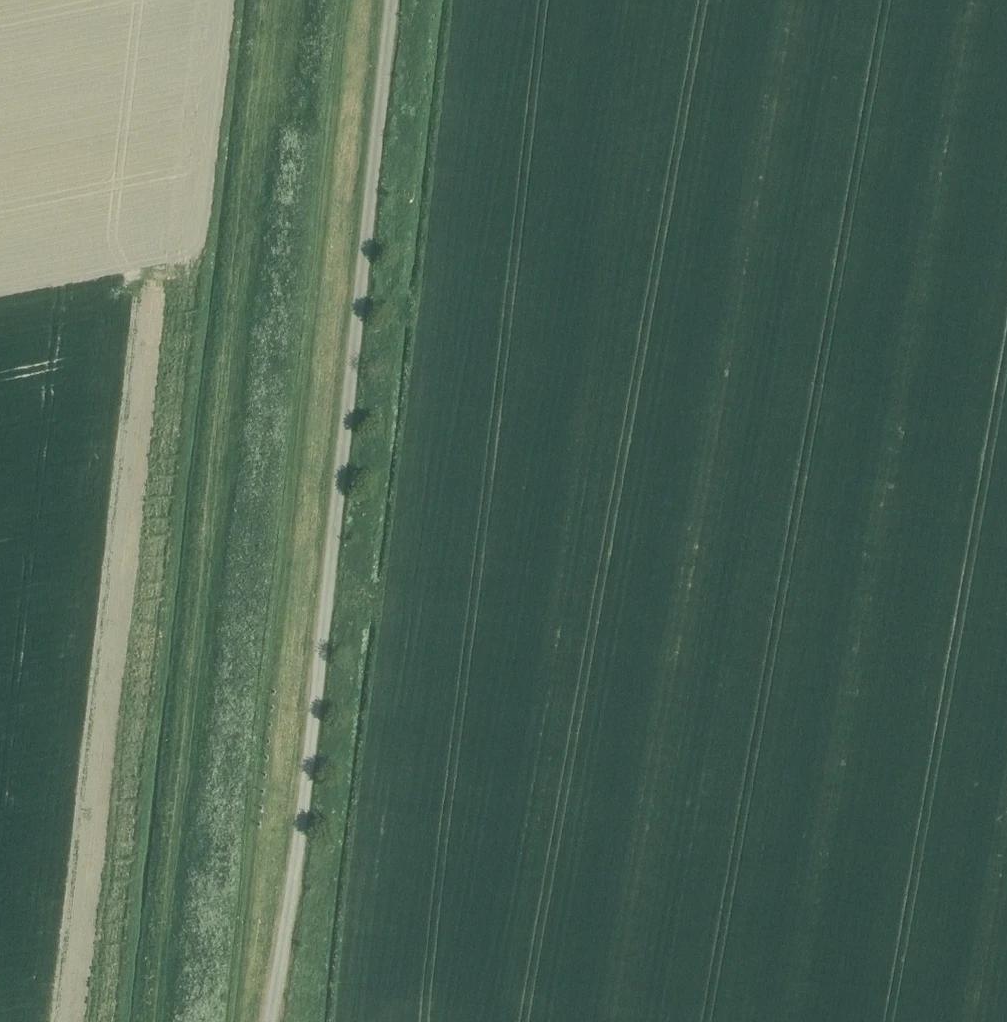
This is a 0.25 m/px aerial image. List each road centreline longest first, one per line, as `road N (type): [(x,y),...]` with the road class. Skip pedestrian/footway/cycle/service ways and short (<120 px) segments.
road 1 (unclassified): [(269,1021),(390,0)]

